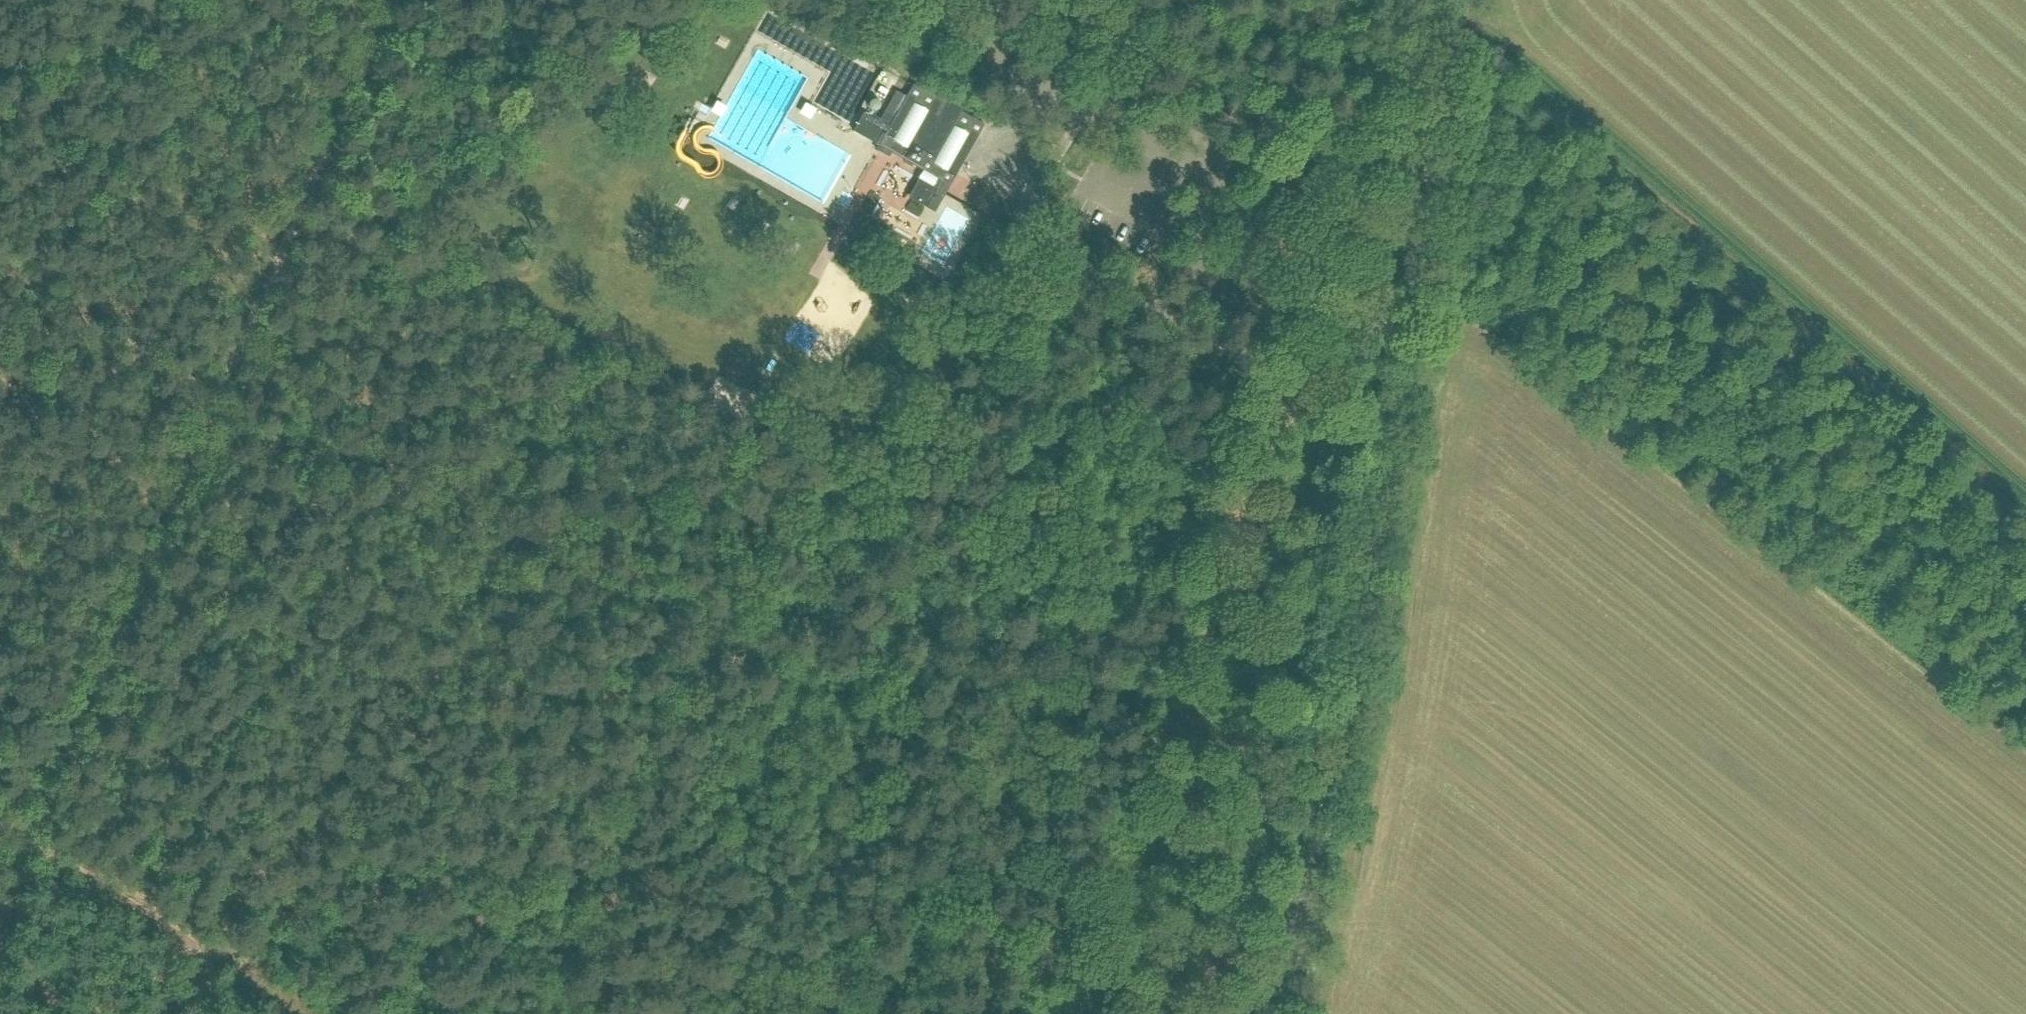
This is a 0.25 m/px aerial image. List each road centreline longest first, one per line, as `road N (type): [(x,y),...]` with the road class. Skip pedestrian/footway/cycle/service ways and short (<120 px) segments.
road 1 (tertiary): [(1271,1013),(1312,889),(1361,632),(1429,187)]
road 2 (track): [(24,840),(199,435)]
road 3 (unclassified): [(1429,187),(1356,167),(1065,0)]
road 4 (track): [(300,1013),(24,840)]
road 5 (track): [(281,240),(384,0)]
road 6 (track): [(199,435),(281,240)]
road 7 (tertiary): [(1429,187),(1460,0)]

